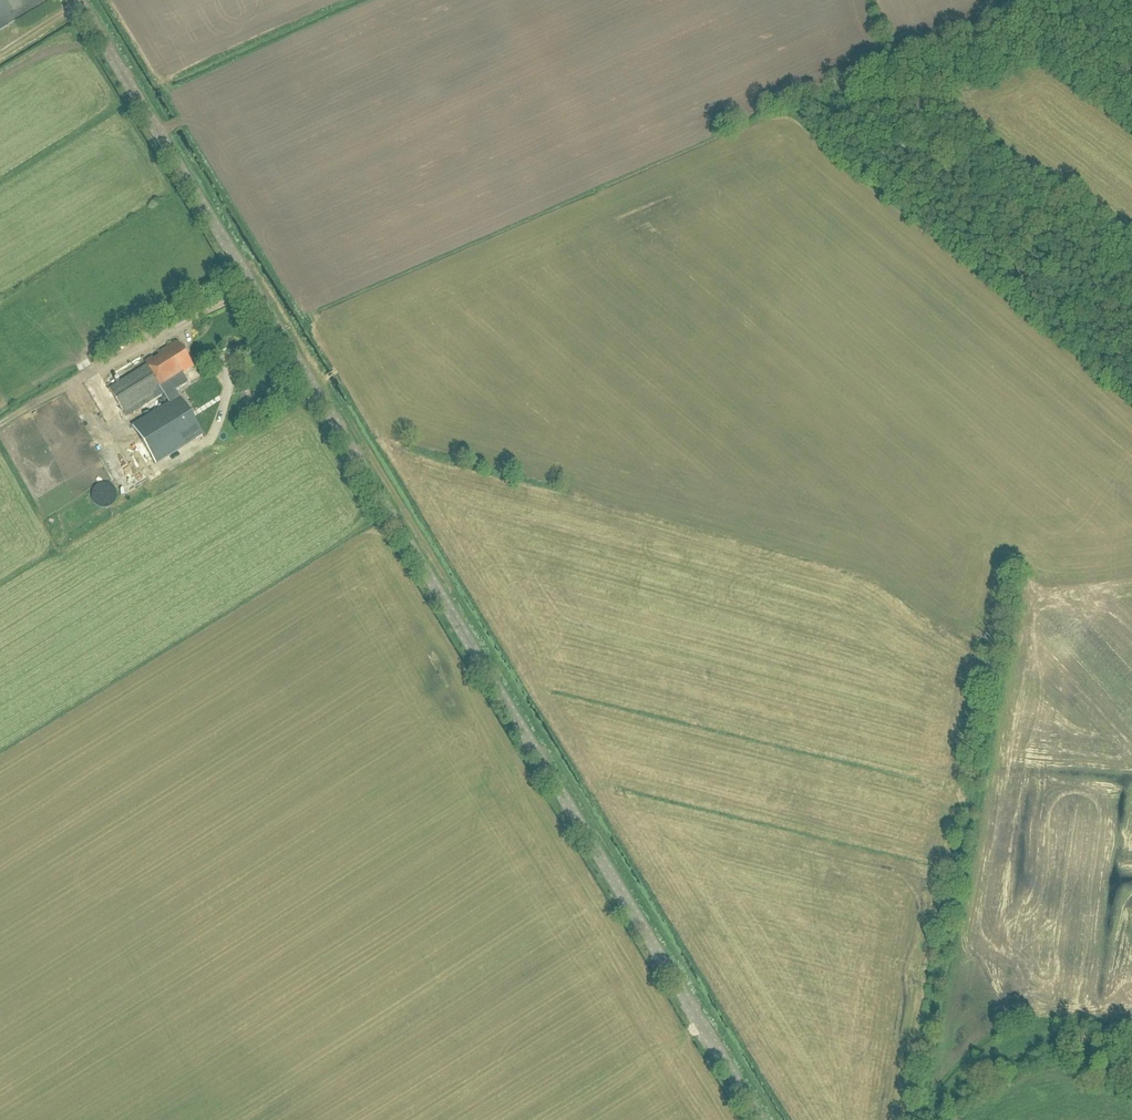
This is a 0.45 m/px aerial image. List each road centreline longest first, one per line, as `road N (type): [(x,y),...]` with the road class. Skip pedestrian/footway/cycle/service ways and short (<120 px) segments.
road 1 (tertiary): [(760,1119),(75,0)]
road 2 (track): [(914,1119),(1006,582)]
road 3 (track): [(1061,0),(799,115)]
road 4 (track): [(915,1119),(990,1057),(1050,1029),(1131,1036)]

